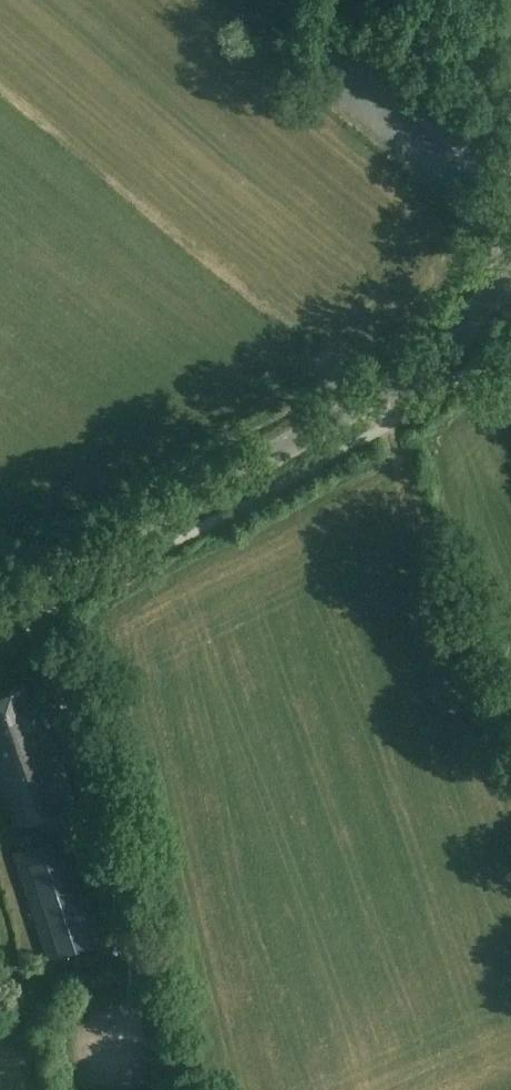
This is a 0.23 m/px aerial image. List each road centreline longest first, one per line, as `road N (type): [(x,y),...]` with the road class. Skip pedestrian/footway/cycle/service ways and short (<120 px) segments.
road 1 (tertiary): [(0,603),(461,338),(490,298),(510,243)]
road 2 (track): [(510,784),(373,394)]

